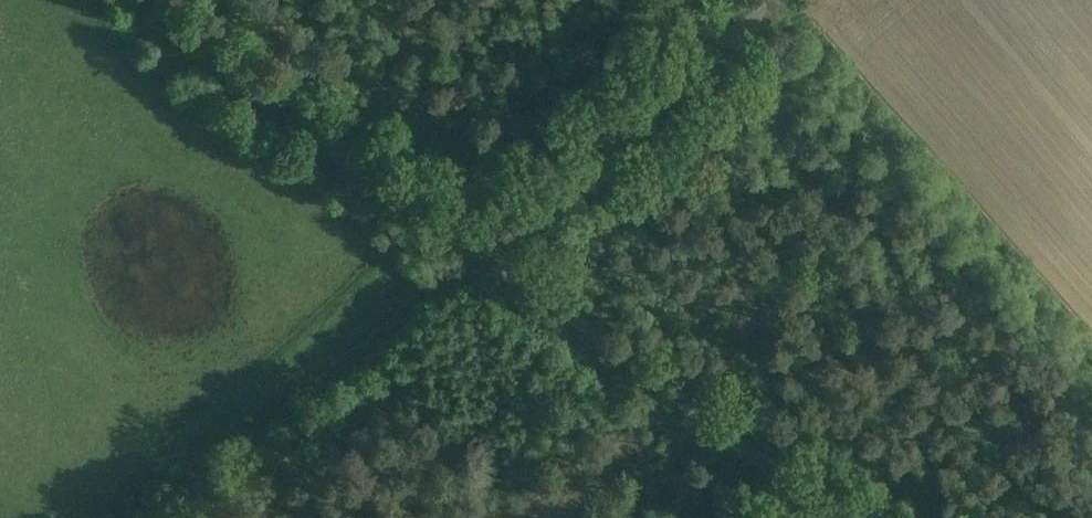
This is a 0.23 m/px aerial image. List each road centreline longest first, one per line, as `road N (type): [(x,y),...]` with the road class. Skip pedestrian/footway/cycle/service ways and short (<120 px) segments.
road 1 (unclassified): [(837,517),(480,247)]
road 2 (track): [(480,247),(154,517)]
road 3 (unclassified): [(480,247),(157,0)]
road 4 (unclassified): [(780,0),(480,247)]

